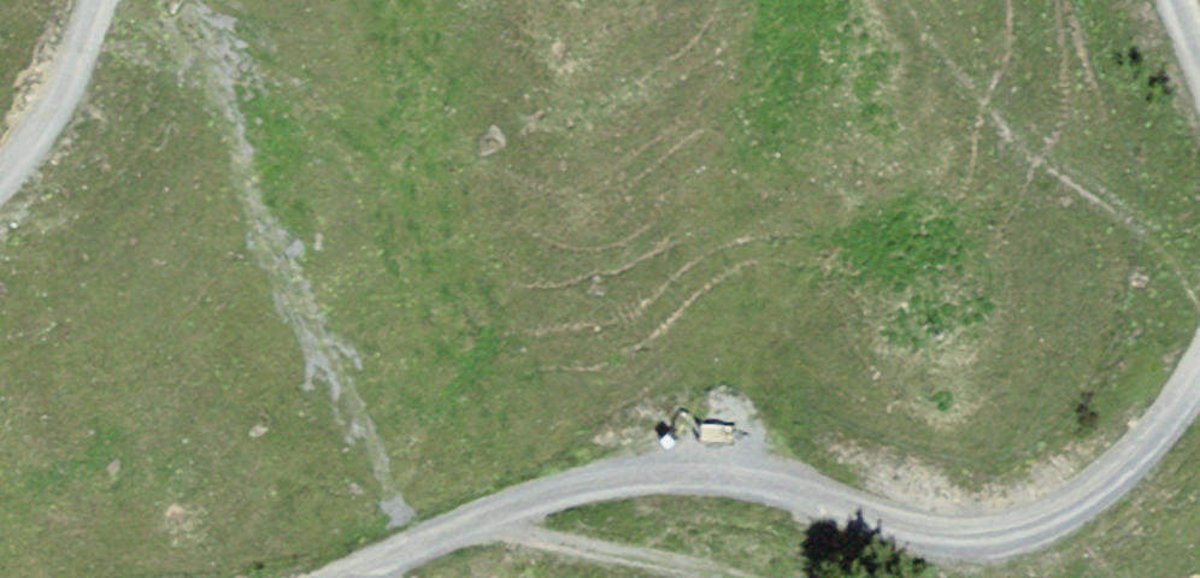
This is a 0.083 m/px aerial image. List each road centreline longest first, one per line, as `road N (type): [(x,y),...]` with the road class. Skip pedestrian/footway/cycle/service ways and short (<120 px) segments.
road 1 (track): [(1199,377),(1169,420),(1101,481),(1045,516),(962,538),(778,488),(668,471),(554,497),(347,577)]
road 2 (track): [(0,180),(56,120),(98,0)]

